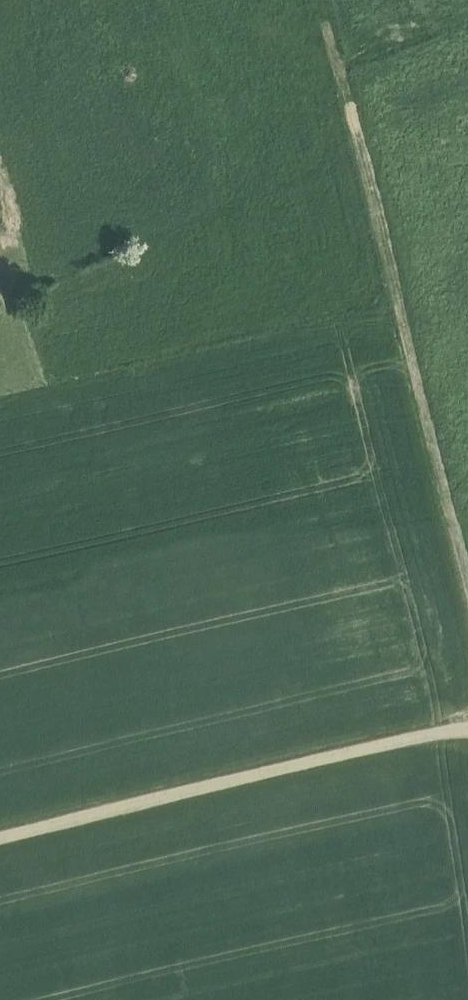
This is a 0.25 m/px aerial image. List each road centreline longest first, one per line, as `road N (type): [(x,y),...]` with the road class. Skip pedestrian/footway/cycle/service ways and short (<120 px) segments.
road 1 (track): [(0,841),(467,730)]

